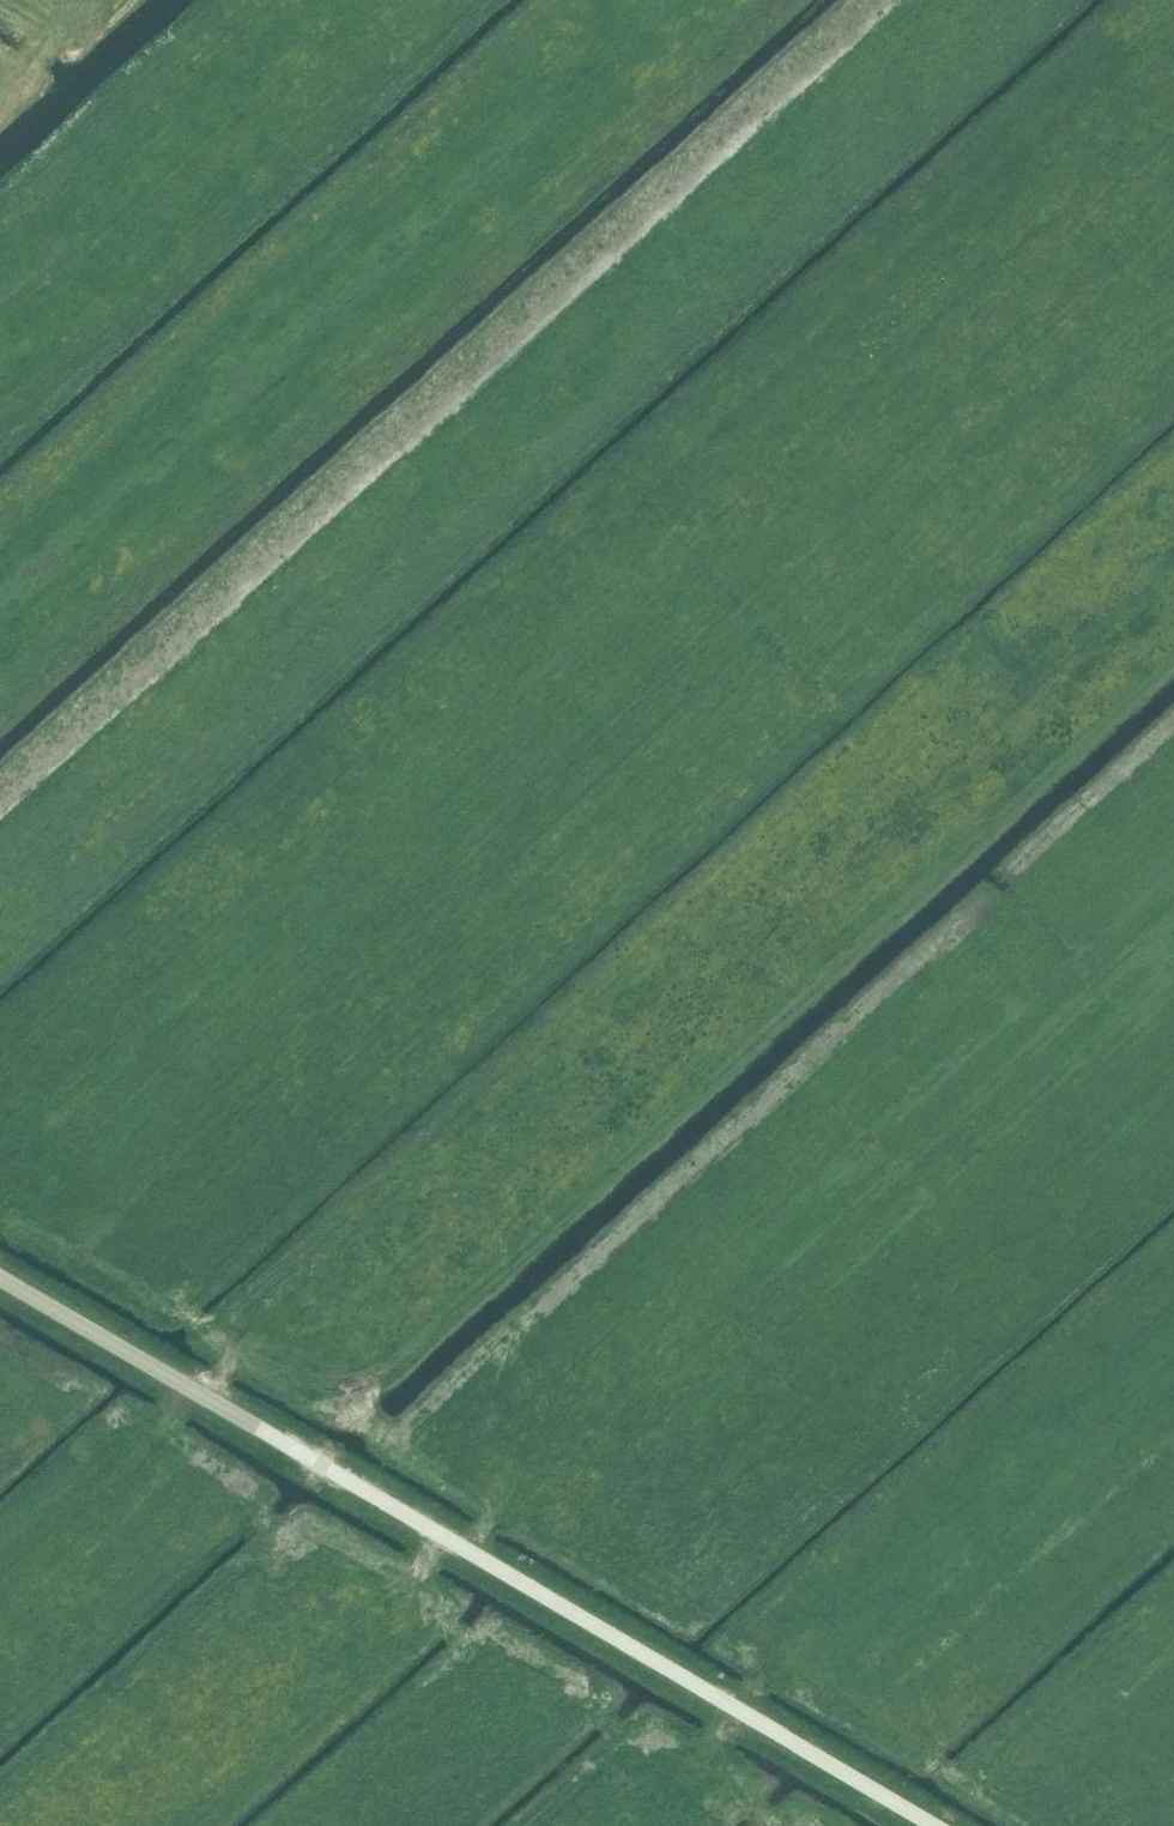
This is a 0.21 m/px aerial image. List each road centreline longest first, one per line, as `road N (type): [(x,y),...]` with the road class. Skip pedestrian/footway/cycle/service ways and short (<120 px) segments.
road 1 (unclassified): [(931,1825),(0,1280)]

